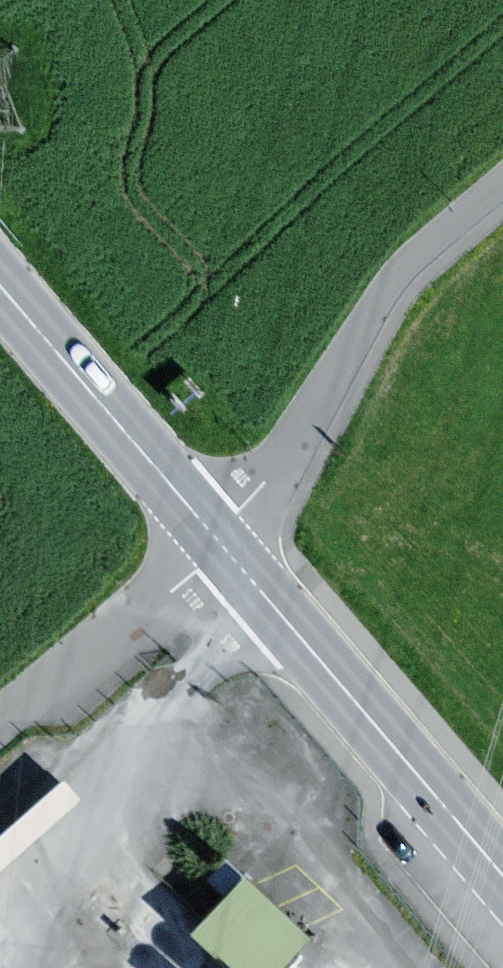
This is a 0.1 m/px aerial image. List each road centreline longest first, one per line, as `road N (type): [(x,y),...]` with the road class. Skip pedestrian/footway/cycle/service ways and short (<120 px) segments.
road 1 (residential): [(219,539),(301,432),(395,276),(502,184)]
road 2 (secondary): [(219,539),(502,870)]
road 3 (secondary): [(0,287),(219,539)]
road 4 (residential): [(0,725),(183,581),(219,539)]

